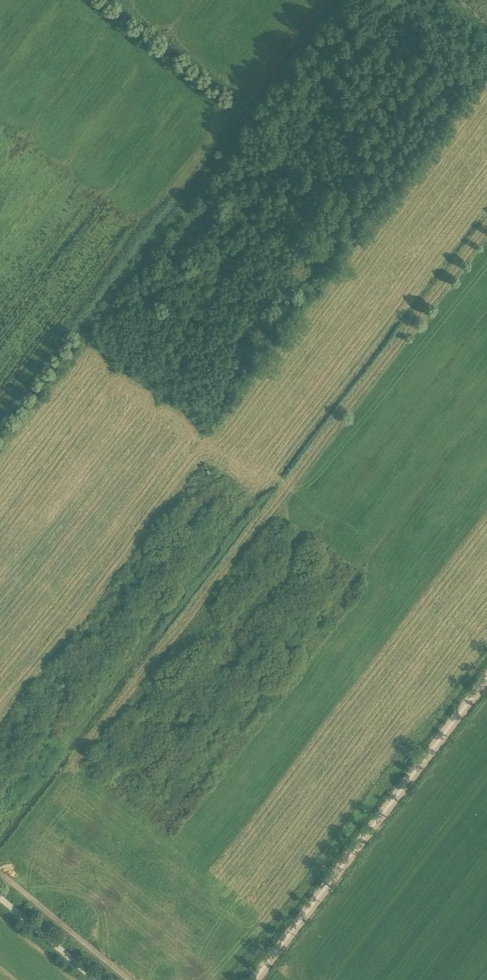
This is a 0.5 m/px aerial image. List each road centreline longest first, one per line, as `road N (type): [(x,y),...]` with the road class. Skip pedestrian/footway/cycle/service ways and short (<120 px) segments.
road 1 (tertiary): [(256,979),(486,676)]
road 2 (track): [(127,979),(0,872)]

